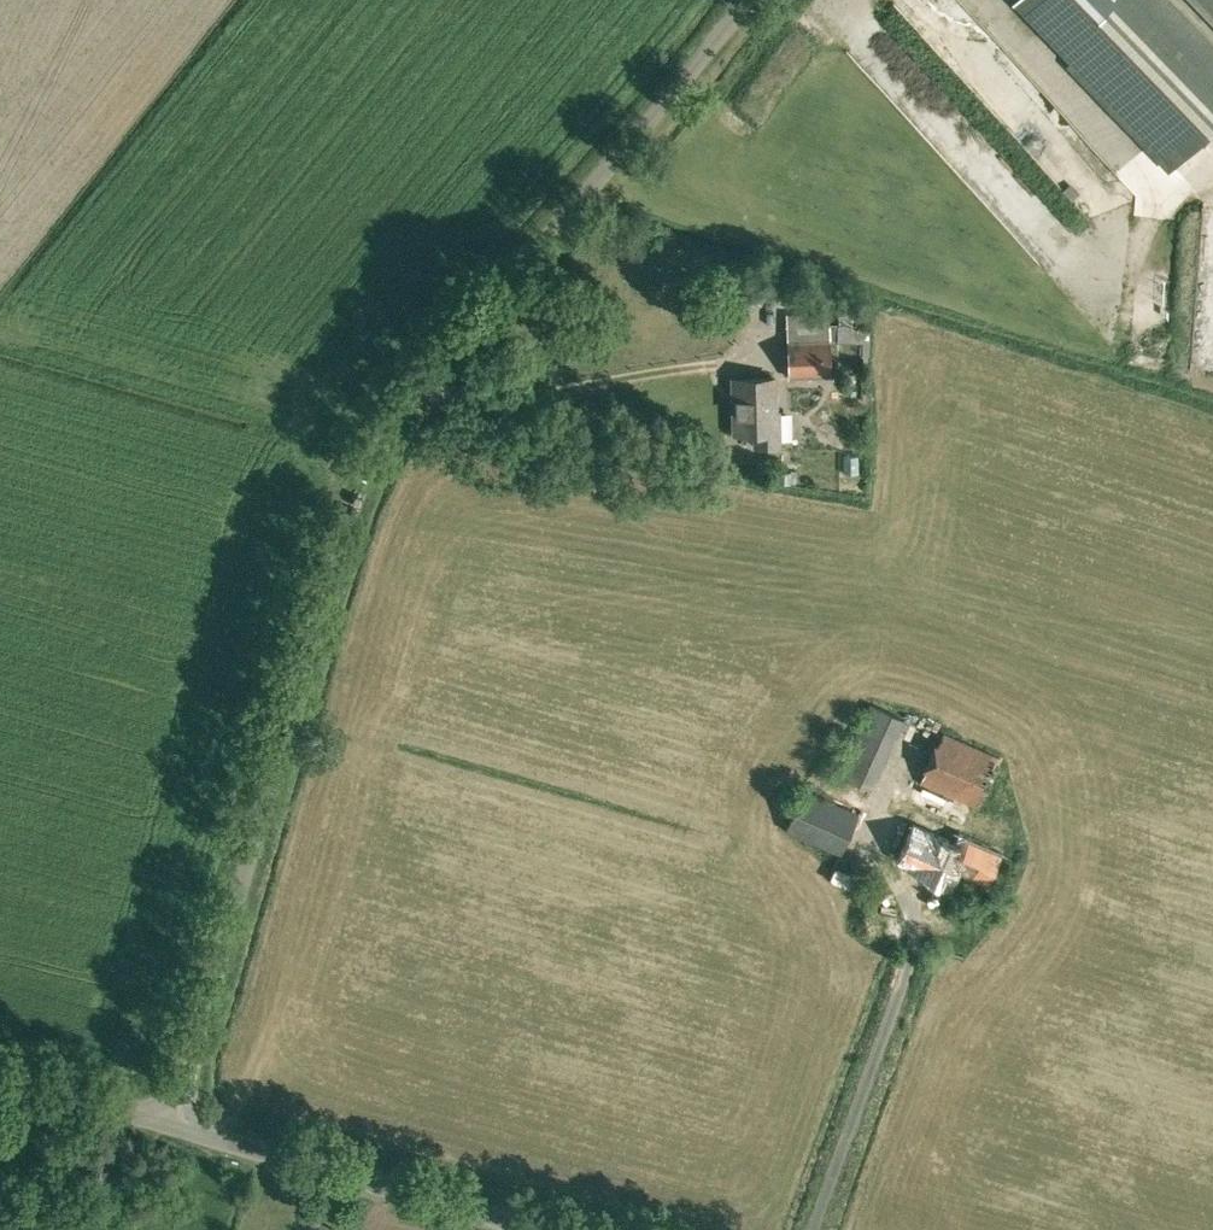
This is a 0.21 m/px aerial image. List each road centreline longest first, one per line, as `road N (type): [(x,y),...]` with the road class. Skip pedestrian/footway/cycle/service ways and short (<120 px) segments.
road 1 (unclassified): [(168,1123),(371,465),(401,413),(740,0)]
road 2 (unclassified): [(546,1229),(168,1123)]
road 3 (unclassified): [(168,1123),(0,1083)]

